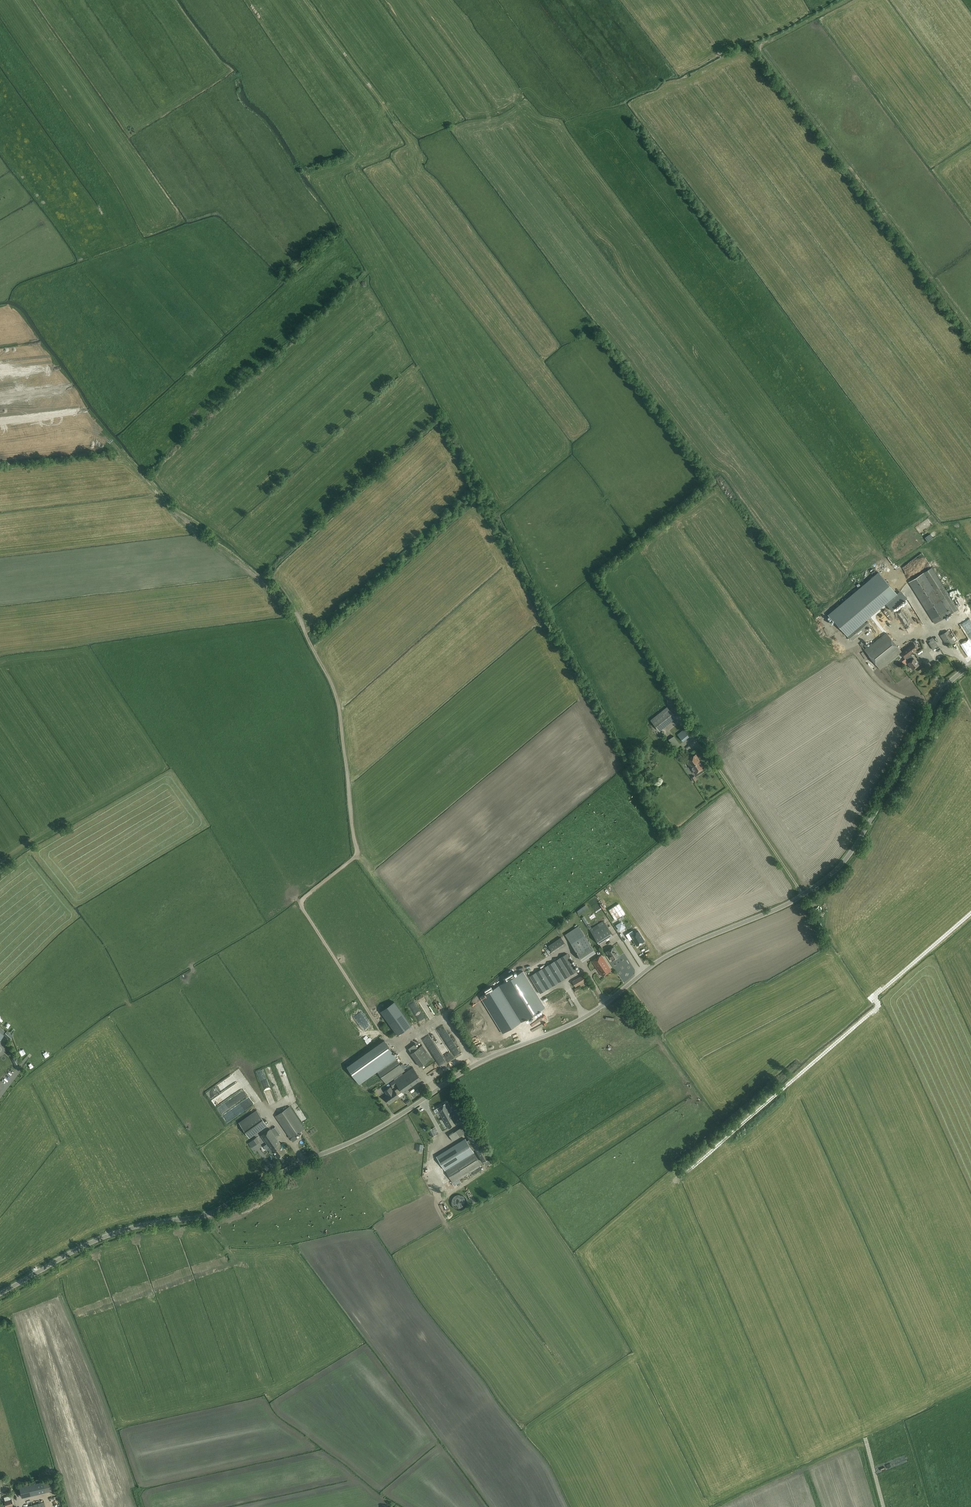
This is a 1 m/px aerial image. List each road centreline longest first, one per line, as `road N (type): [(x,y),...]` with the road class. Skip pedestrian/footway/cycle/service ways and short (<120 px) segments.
road 1 (unclassified): [(0,1294),(104,1236),(222,1208),(387,1123),(477,1064),(600,1008),(676,951),(808,893),(842,865),(937,698),(970,666)]
road 2 (track): [(387,109),(305,0)]

